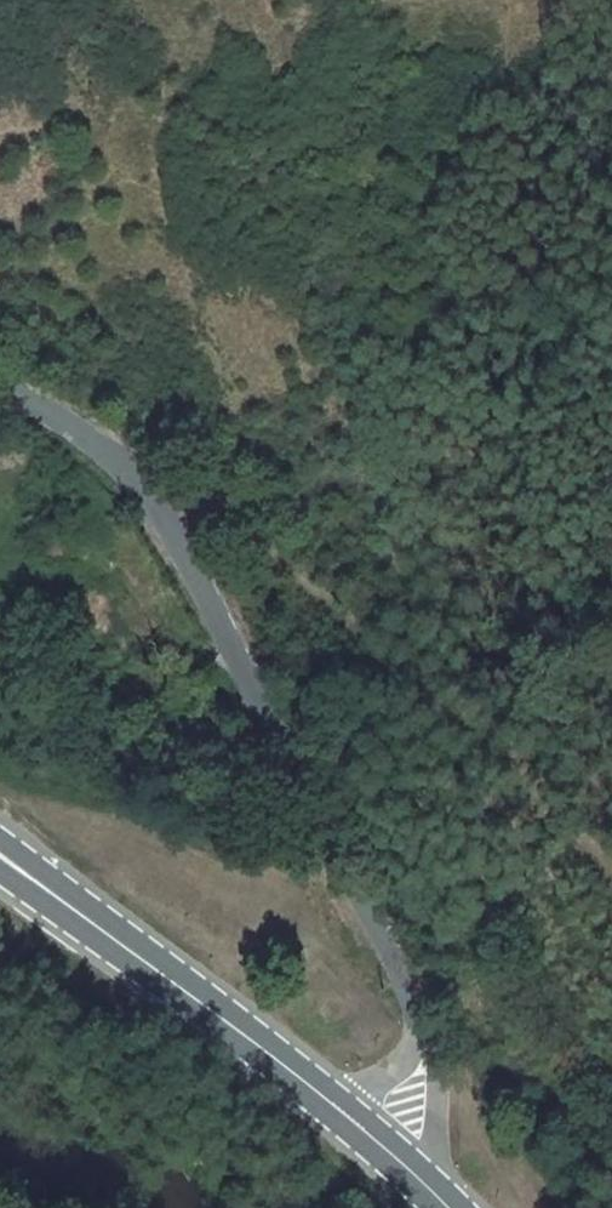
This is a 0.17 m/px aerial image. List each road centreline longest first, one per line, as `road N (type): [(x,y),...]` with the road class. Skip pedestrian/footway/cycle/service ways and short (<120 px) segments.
road 1 (unclassified): [(411,1033),(386,962),(156,511),(89,442),(0,396)]
road 2 (track): [(89,442),(196,493),(281,559),(496,743),(611,870)]
road 3 (primary): [(0,860),(344,1100)]
road 4 (unclassified): [(430,1175),(429,1087),(411,1033)]

